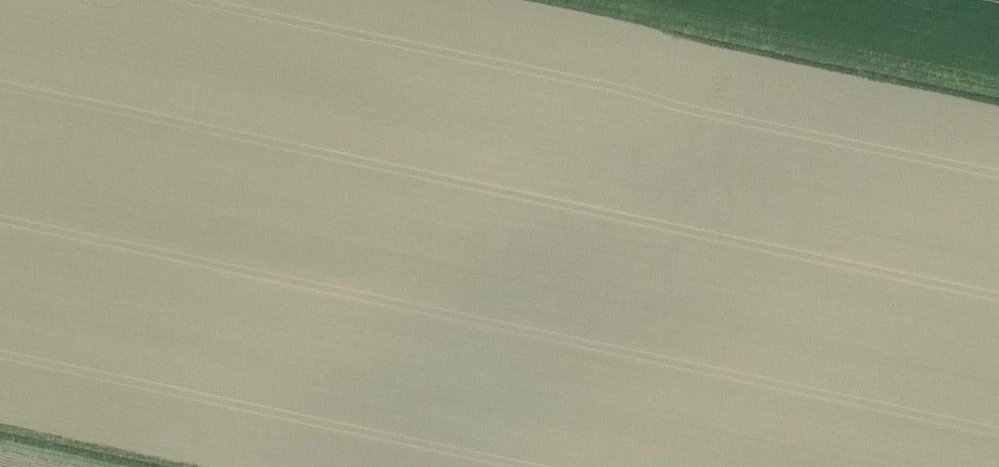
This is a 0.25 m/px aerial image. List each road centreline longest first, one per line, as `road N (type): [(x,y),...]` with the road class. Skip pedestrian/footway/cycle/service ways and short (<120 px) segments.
road 1 (track): [(604,0),(998,83)]

